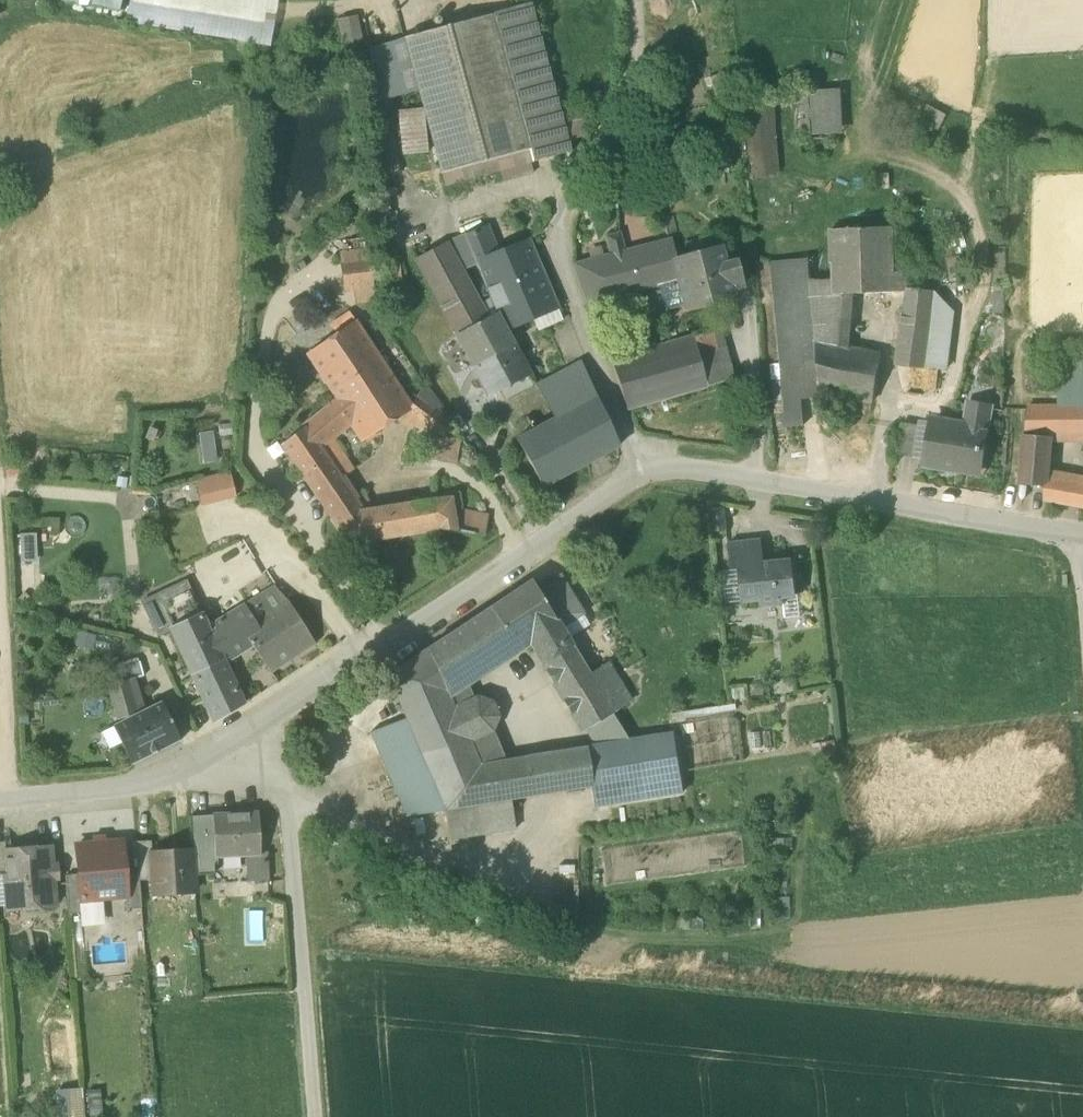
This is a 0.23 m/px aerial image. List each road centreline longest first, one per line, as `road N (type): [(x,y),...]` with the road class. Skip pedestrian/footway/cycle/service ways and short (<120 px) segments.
road 1 (residential): [(0,805),(162,785),(638,467),(669,460),(1080,531)]
road 2 (track): [(314,1116),(275,710)]
road 3 (track): [(285,794),(532,899)]
road 4 (track): [(14,804),(0,570)]

